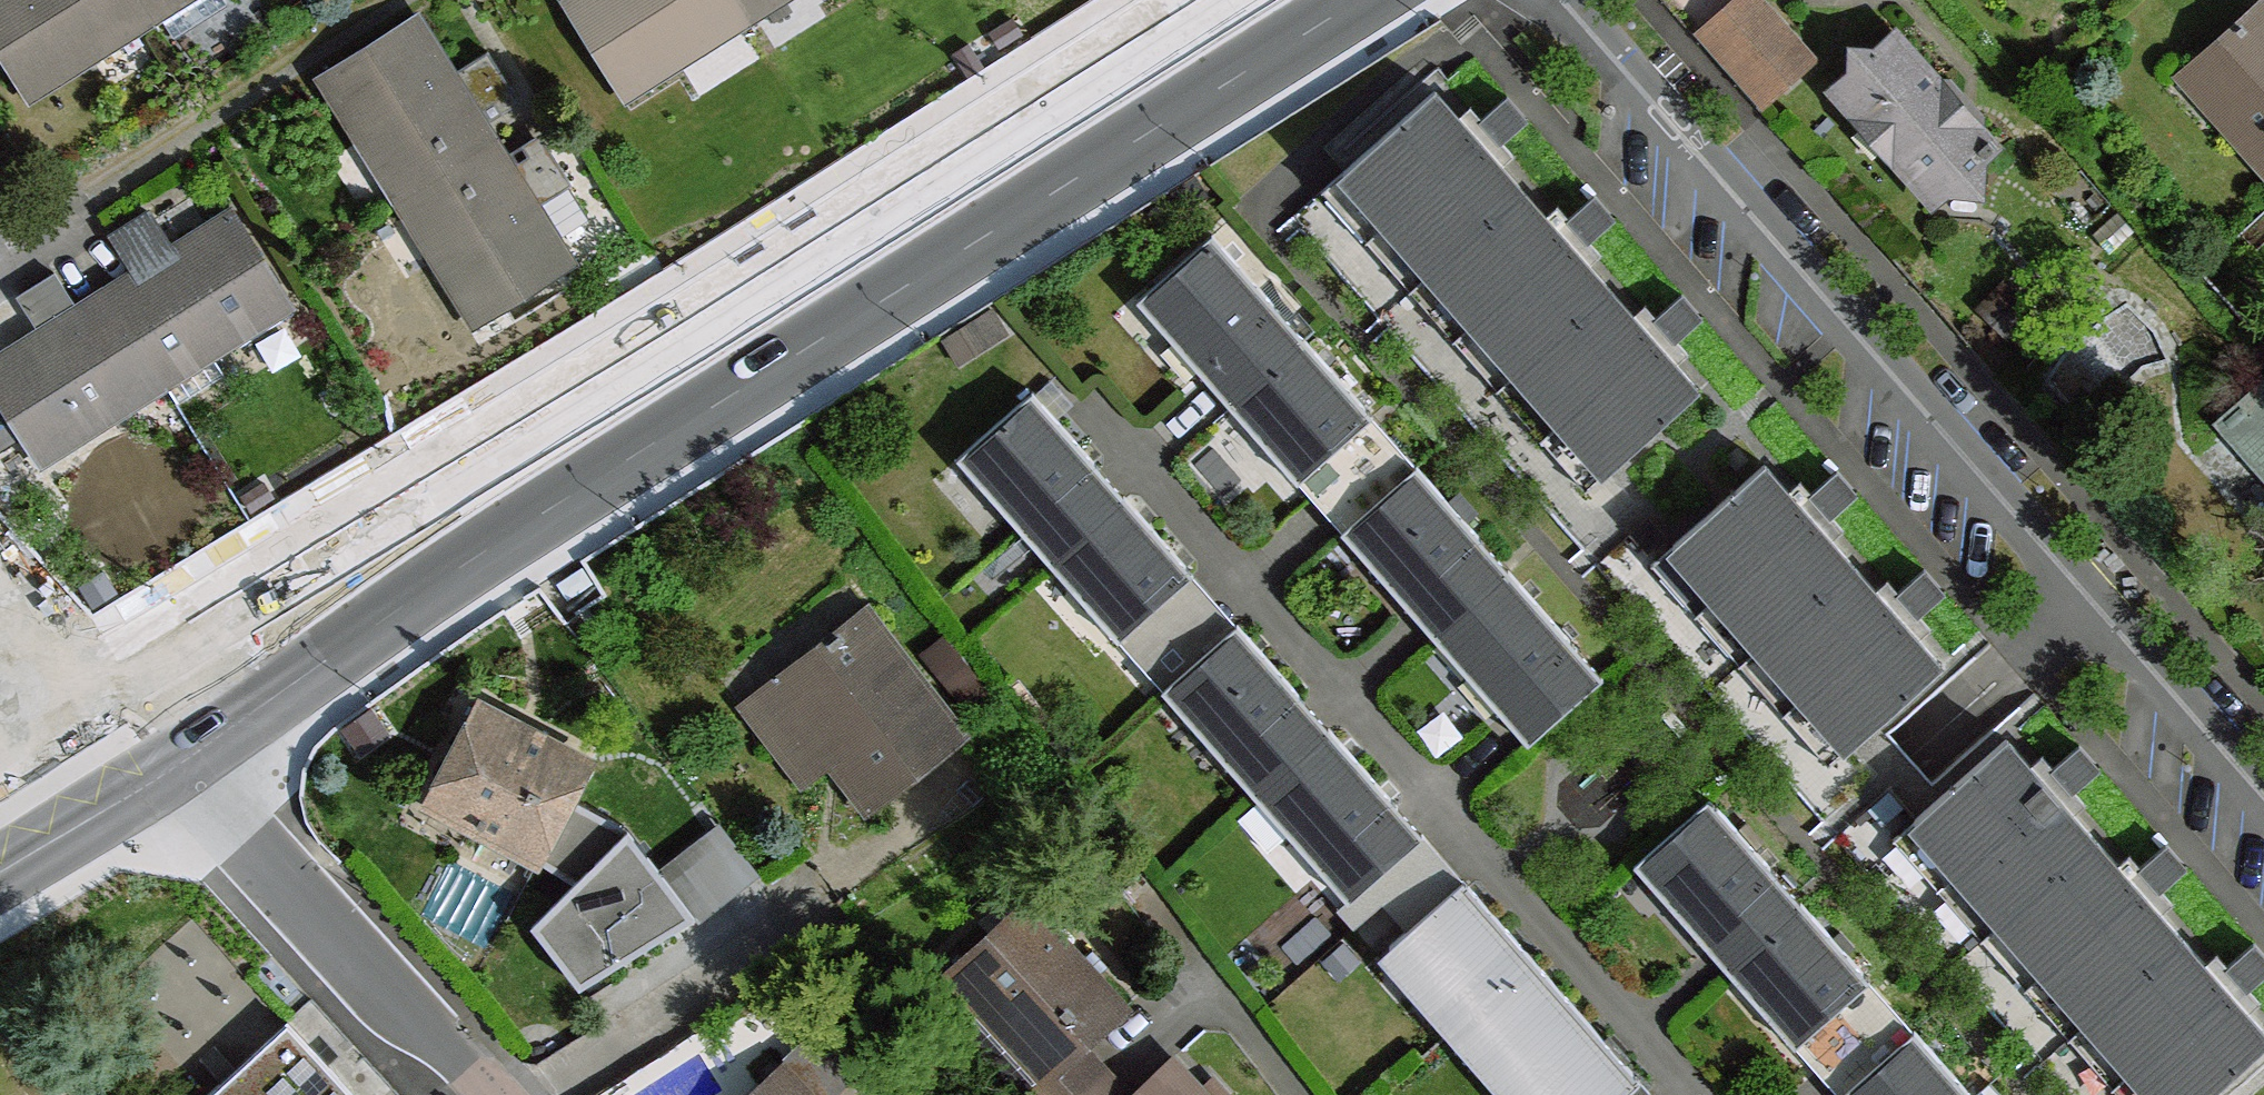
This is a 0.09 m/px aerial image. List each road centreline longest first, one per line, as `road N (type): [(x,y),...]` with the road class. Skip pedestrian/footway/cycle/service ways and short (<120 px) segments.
road 1 (tertiary): [(1362,0),(505,538),(179,763)]
road 2 (residential): [(2263,794),(1556,0)]
road 3 (residential): [(179,763),(418,1025),(493,1094)]
road 4 (tertiary): [(179,763),(0,872)]

